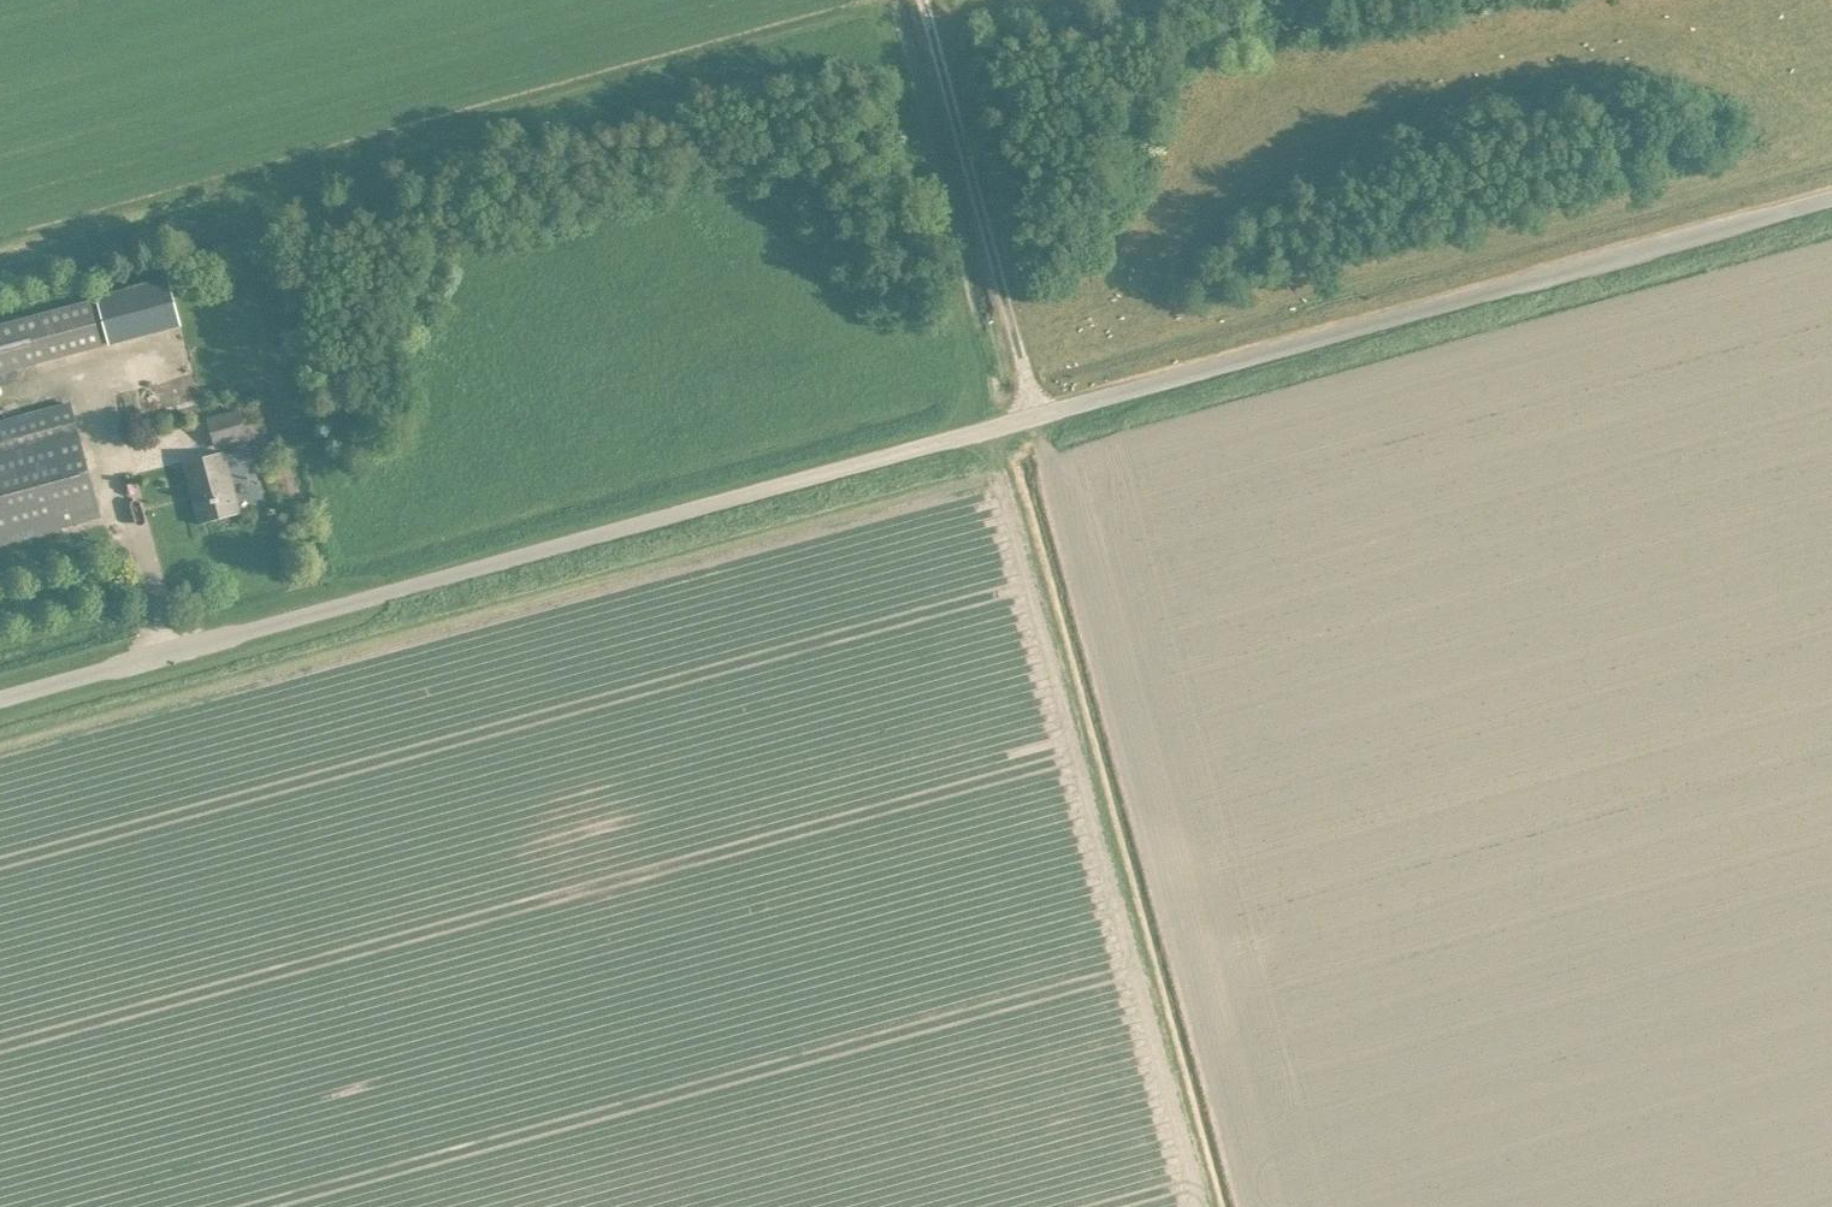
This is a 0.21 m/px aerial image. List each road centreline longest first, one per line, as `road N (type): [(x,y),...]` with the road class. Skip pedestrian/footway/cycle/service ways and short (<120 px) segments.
road 1 (unclassified): [(0,691),(1831,179)]

